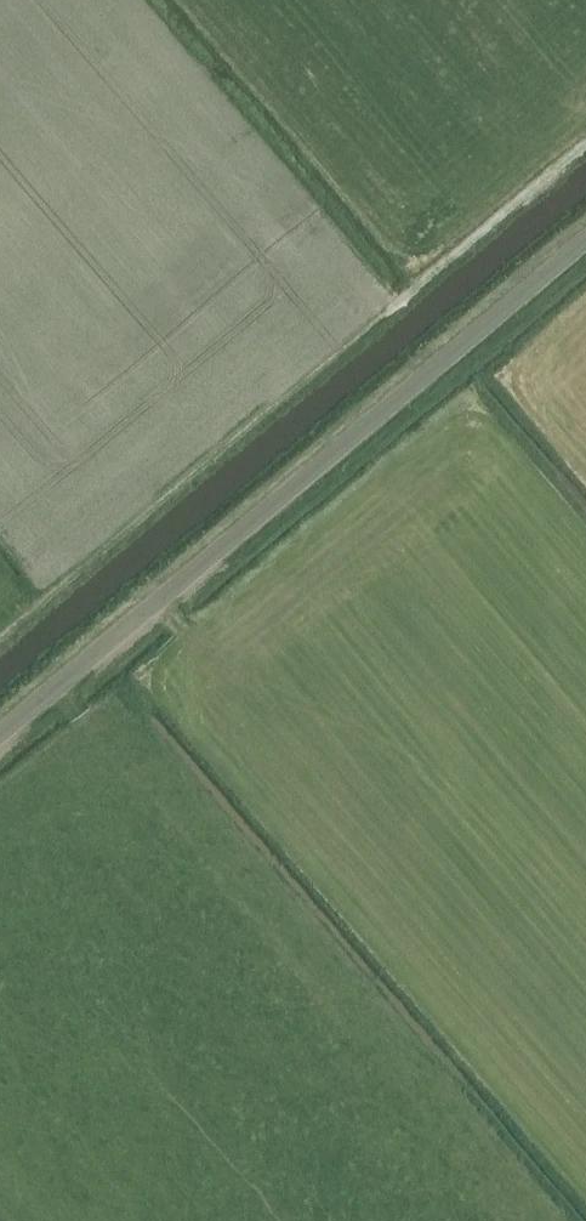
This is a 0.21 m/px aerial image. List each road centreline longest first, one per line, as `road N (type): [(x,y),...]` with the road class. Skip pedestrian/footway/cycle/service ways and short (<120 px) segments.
road 1 (unclassified): [(0,729),(585,232)]

